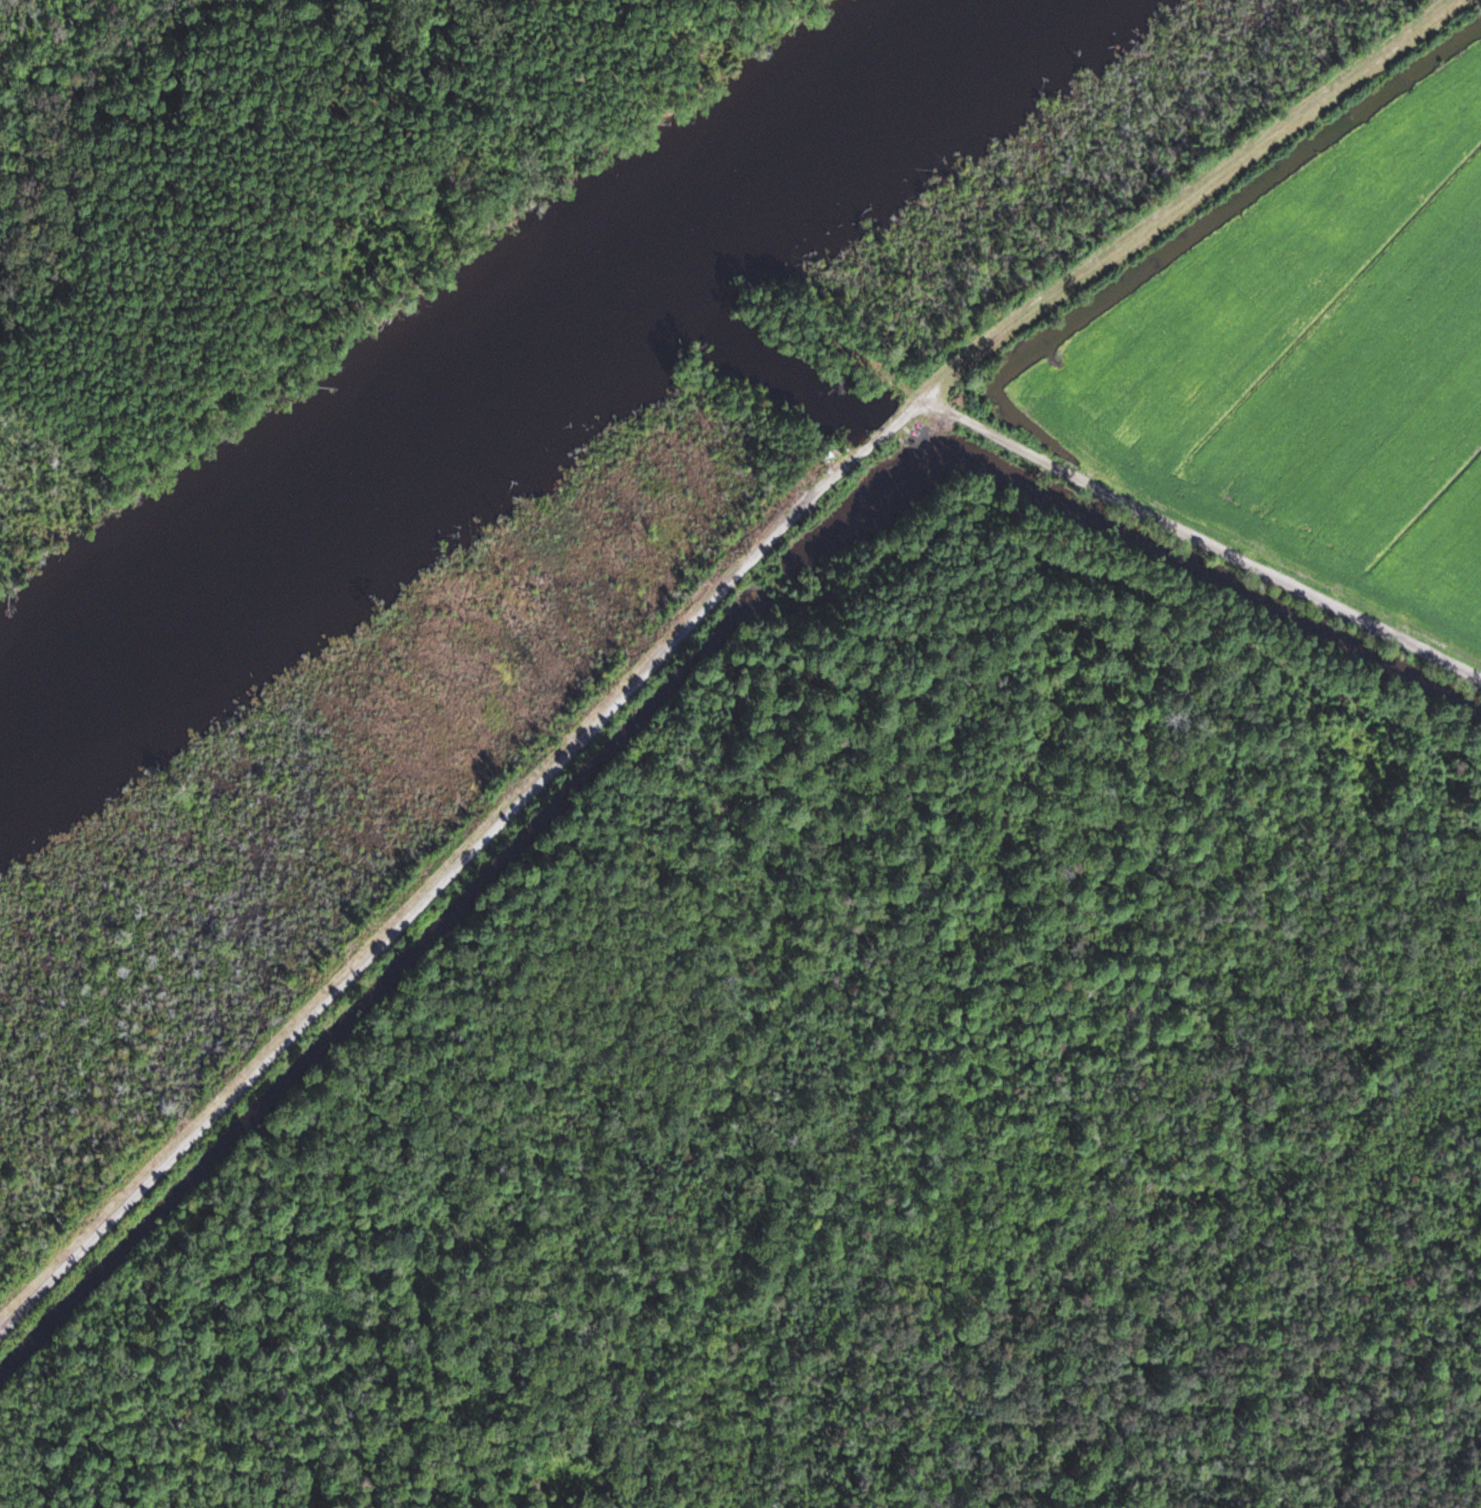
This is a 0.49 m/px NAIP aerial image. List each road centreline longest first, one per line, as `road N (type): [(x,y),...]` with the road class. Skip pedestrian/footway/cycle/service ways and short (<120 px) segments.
road 1 (residential): [(919,395),(1446,0)]
road 2 (residential): [(1480,679),(919,395)]

